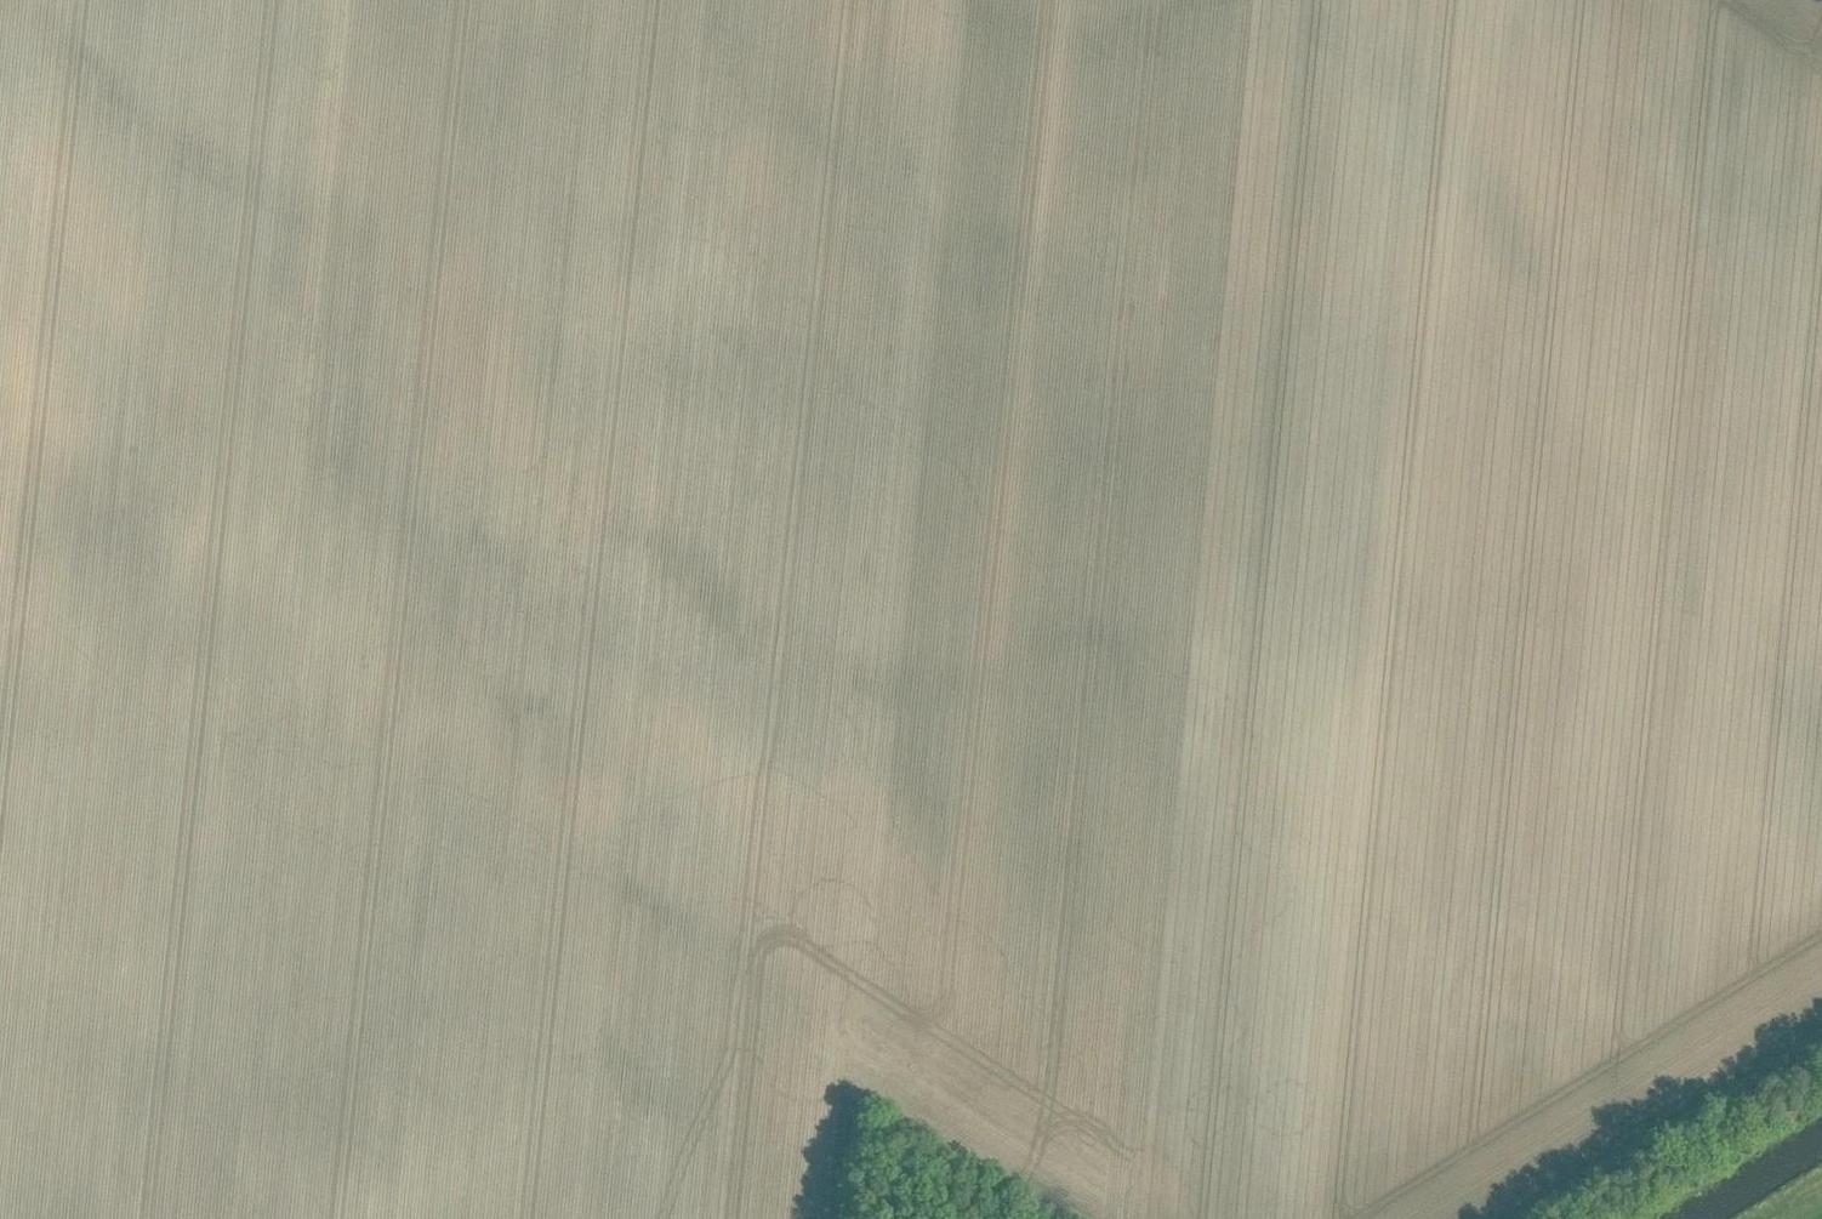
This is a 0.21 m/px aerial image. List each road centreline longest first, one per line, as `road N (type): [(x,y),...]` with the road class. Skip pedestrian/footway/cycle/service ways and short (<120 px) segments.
road 1 (track): [(1556,1218),(1821,1057)]

